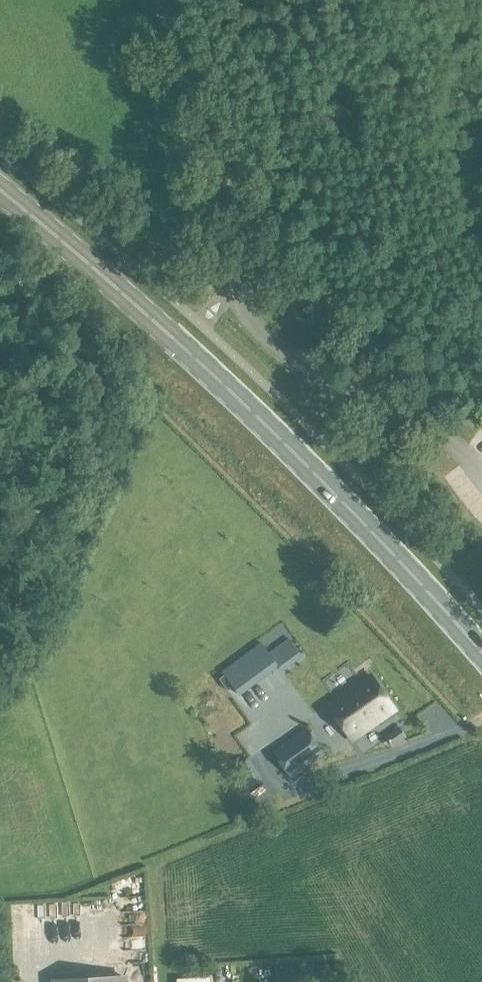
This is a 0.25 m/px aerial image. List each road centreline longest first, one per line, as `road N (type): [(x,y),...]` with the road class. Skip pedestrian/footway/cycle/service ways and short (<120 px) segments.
road 1 (primary): [(481,653),(382,537),(195,356),(0,188)]
road 2 (unclassified): [(481,475),(434,421),(327,382),(247,322),(236,292),(244,245),(239,215),(158,0)]

